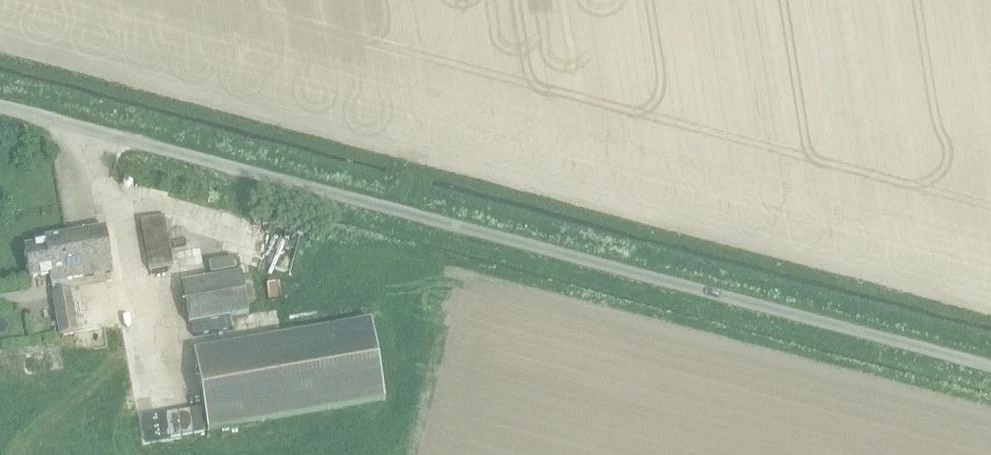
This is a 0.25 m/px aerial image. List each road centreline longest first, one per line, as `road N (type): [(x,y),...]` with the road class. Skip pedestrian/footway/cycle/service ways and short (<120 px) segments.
road 1 (unclassified): [(990,367),(0,107)]

